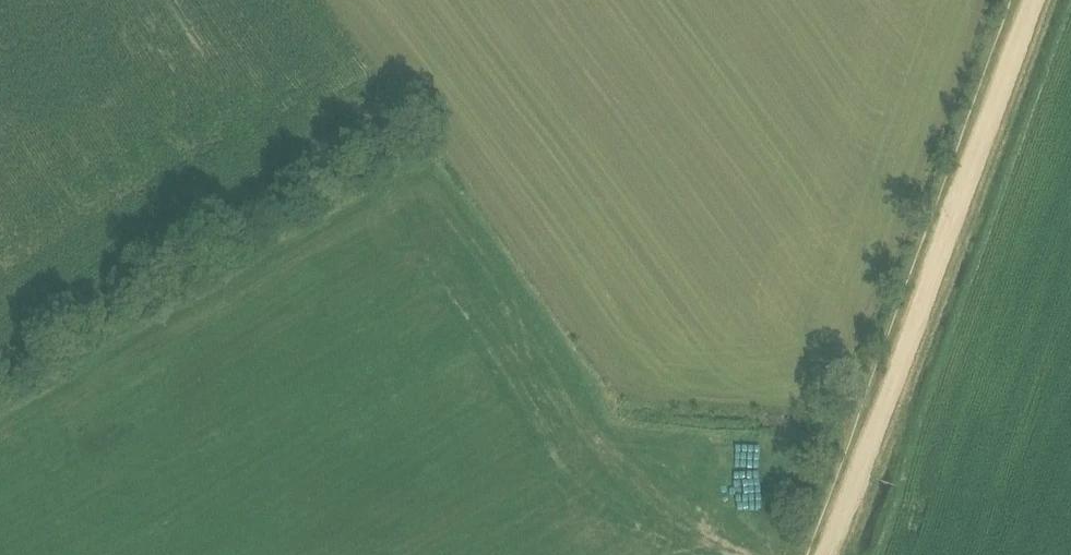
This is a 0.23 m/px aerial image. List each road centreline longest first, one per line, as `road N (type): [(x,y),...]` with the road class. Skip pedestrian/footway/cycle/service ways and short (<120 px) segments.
road 1 (track): [(1030,0),(824,554)]

